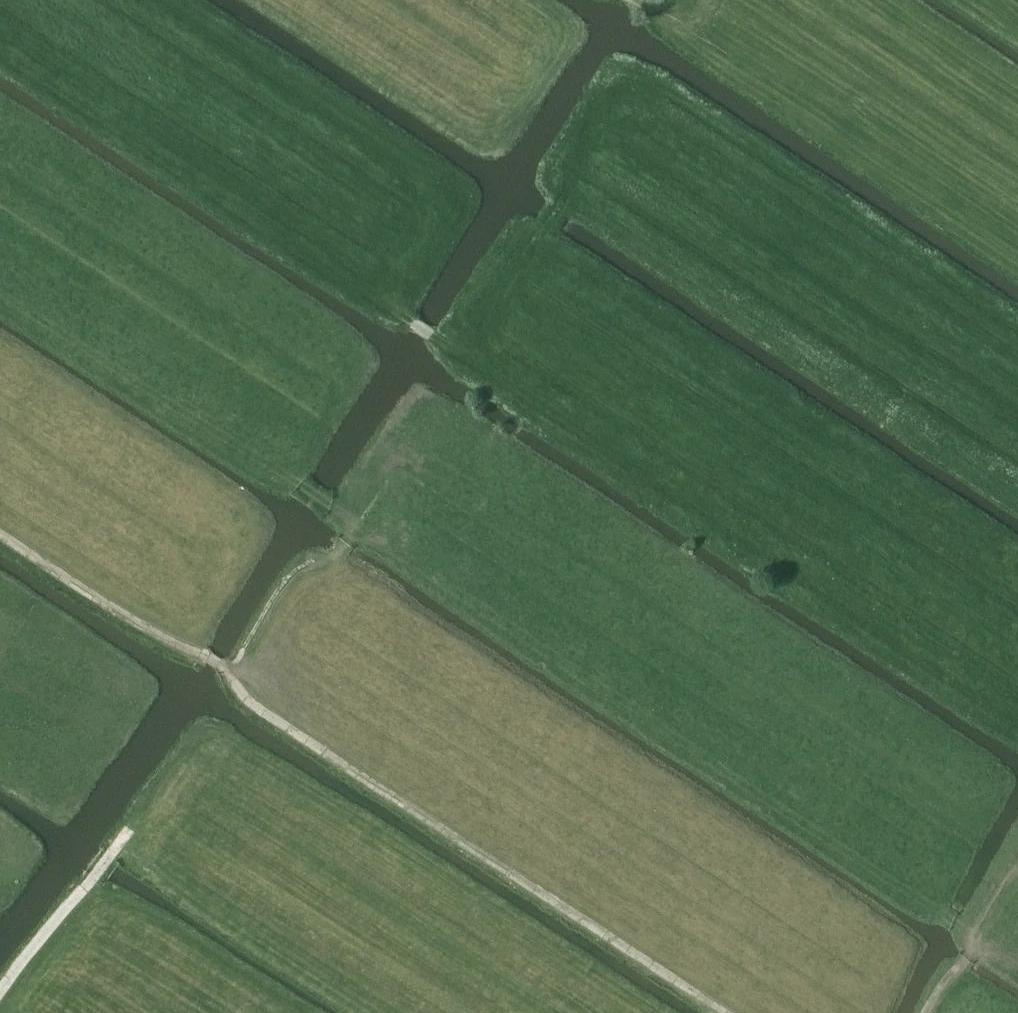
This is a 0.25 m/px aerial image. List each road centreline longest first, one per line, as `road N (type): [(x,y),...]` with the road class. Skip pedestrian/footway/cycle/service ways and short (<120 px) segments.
road 1 (track): [(0,532),(156,637),(223,671),(259,710),(722,1012)]
road 2 (track): [(0,994),(125,835)]

